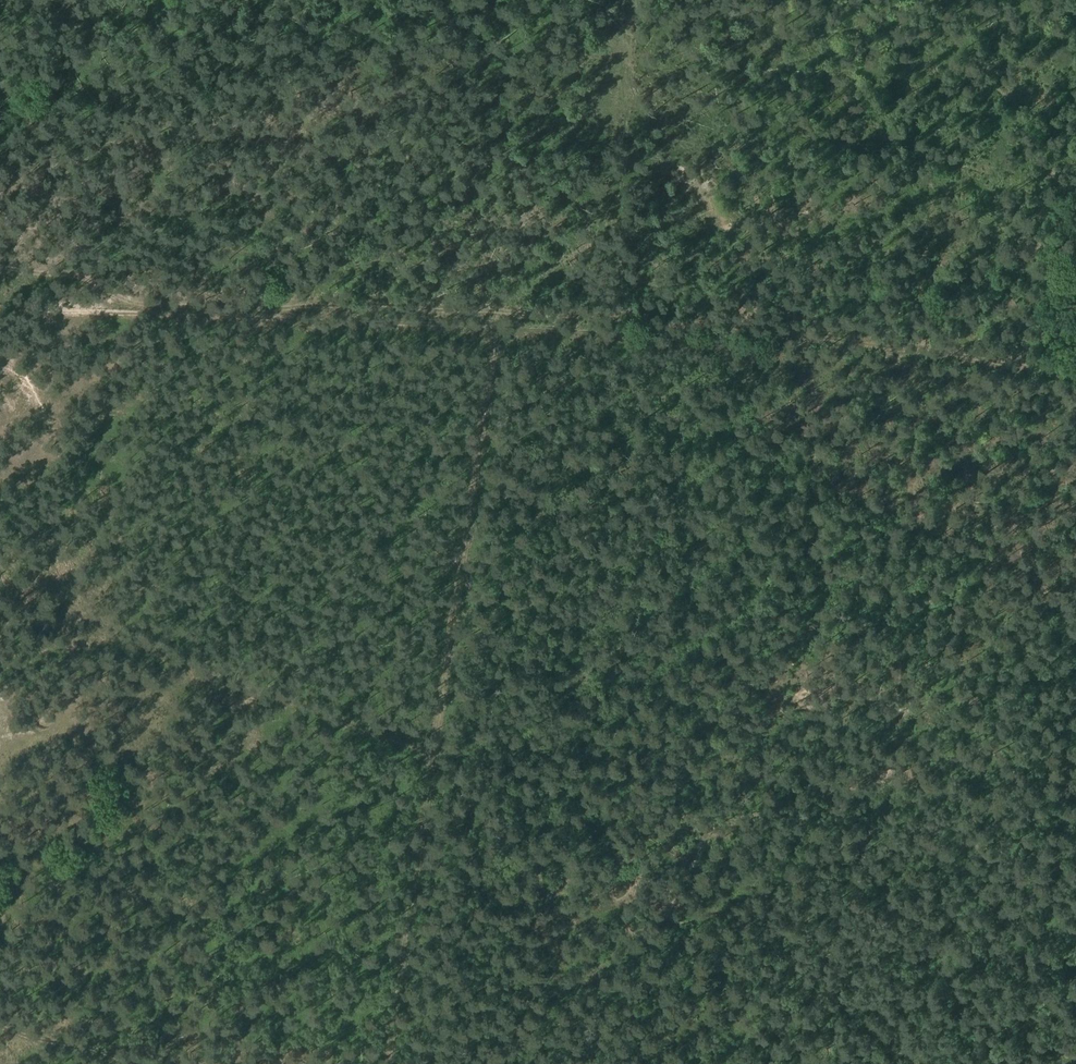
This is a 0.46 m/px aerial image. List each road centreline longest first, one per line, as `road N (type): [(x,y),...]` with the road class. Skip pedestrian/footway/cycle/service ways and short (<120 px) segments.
road 1 (track): [(0,309),(466,325),(491,334),(388,1063)]
road 2 (track): [(491,334),(519,327),(1075,395)]
road 3 (track): [(132,1063),(0,1026)]

